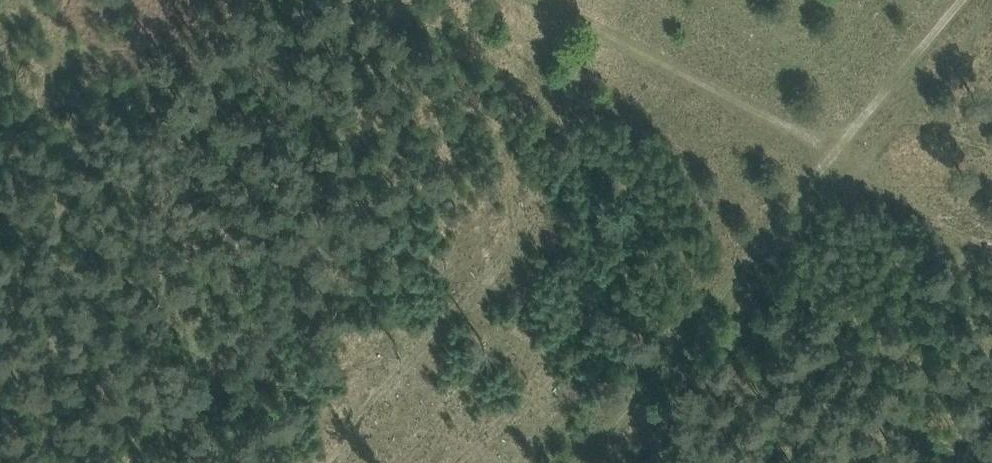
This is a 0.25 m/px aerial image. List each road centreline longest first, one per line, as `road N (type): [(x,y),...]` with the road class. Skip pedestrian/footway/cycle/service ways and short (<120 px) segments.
road 1 (track): [(838,151),(584,462)]
road 2 (track): [(838,151),(538,0)]
road 3 (track): [(961,0),(838,151)]

